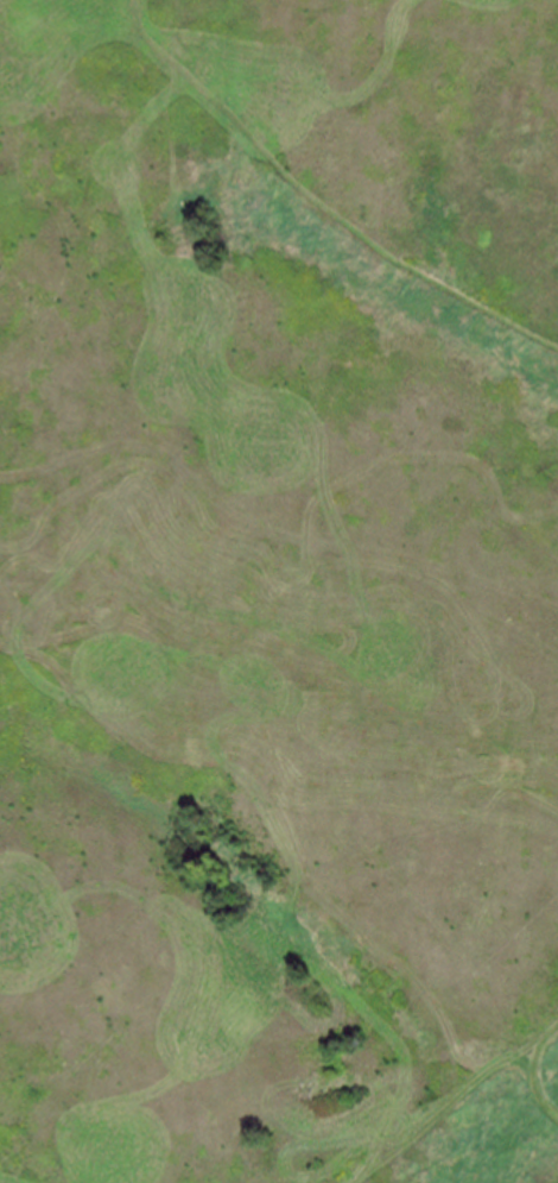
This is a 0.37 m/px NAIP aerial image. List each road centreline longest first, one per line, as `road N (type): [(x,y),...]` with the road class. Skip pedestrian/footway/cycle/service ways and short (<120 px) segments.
road 1 (track): [(138,0),(138,20),(157,56),(254,147),(439,285),(557,354)]

